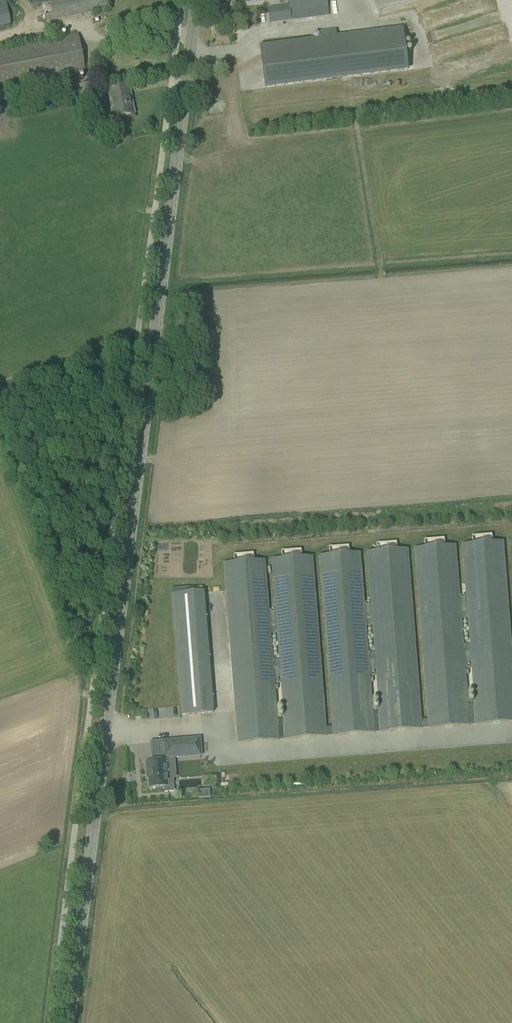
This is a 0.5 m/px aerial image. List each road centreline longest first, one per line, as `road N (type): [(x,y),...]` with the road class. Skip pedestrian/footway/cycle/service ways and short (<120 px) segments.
road 1 (tertiary): [(67,1022),(194,0)]

